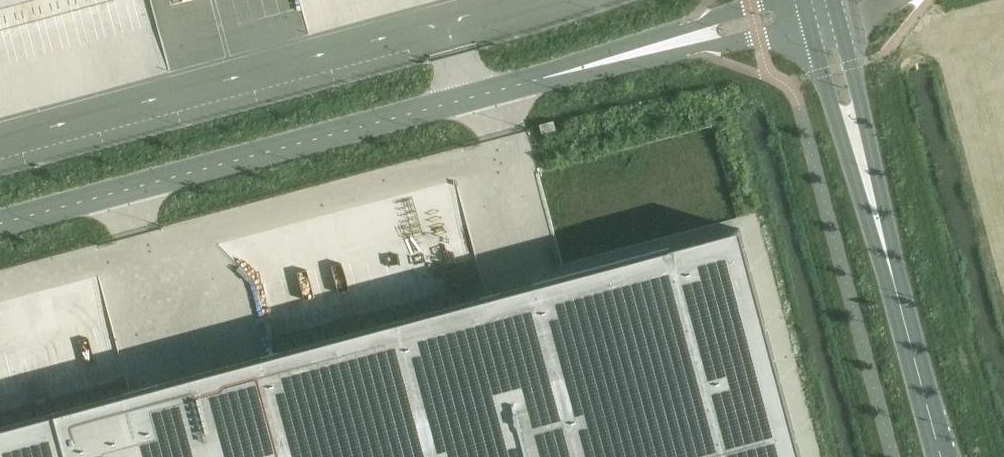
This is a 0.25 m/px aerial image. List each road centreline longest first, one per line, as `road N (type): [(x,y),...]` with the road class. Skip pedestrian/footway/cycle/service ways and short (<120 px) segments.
road 1 (unclassified): [(647,48),(0,223)]
road 2 (tertiary): [(942,456),(858,154)]
road 3 (unclassified): [(647,48),(808,27)]
road 4 (tertiary): [(858,154),(862,107),(837,20)]
road 5 (tertiary): [(808,27),(833,114),(858,154)]
road 6 (unclassified): [(767,0),(647,48)]

